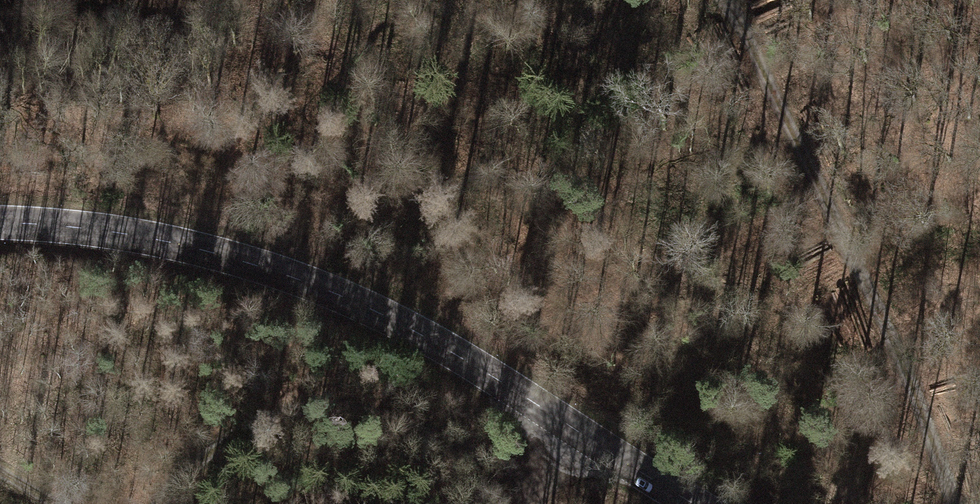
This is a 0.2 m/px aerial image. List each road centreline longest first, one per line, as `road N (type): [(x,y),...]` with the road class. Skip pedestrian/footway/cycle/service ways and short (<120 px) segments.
road 1 (secondary): [(696,503),(431,339),(326,290),(180,244),(0,222)]
road 2 (track): [(723,0),(852,237),(958,503)]
road 3 (track): [(150,503),(170,468),(264,418),(368,415),(540,473),(534,503)]

